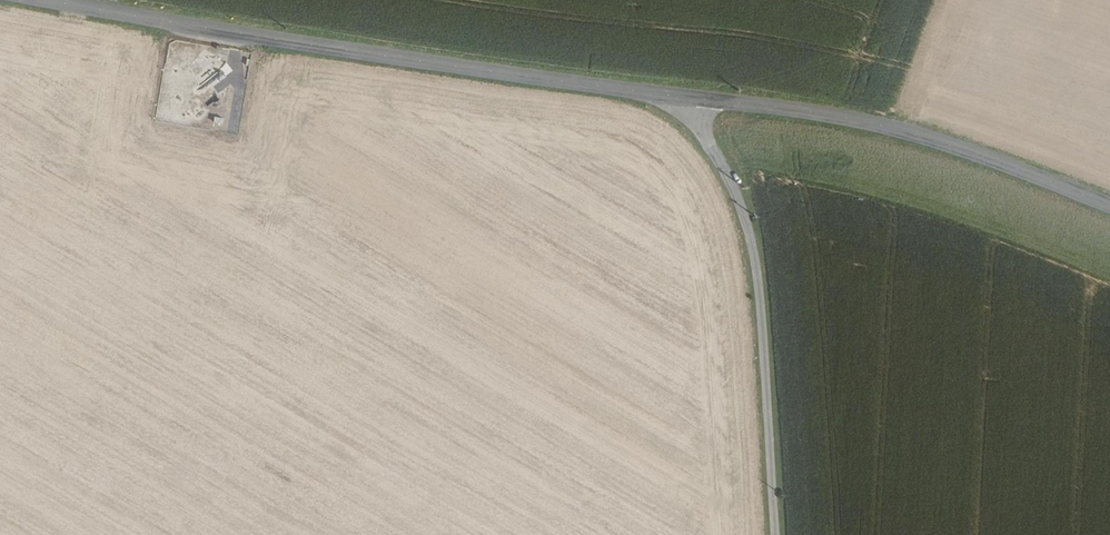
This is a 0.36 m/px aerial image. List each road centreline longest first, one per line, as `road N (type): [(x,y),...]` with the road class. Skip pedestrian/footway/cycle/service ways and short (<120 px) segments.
road 1 (tertiary): [(1109,205),(870,124),(46,0)]
road 2 (track): [(694,98),(755,257),(775,534)]

